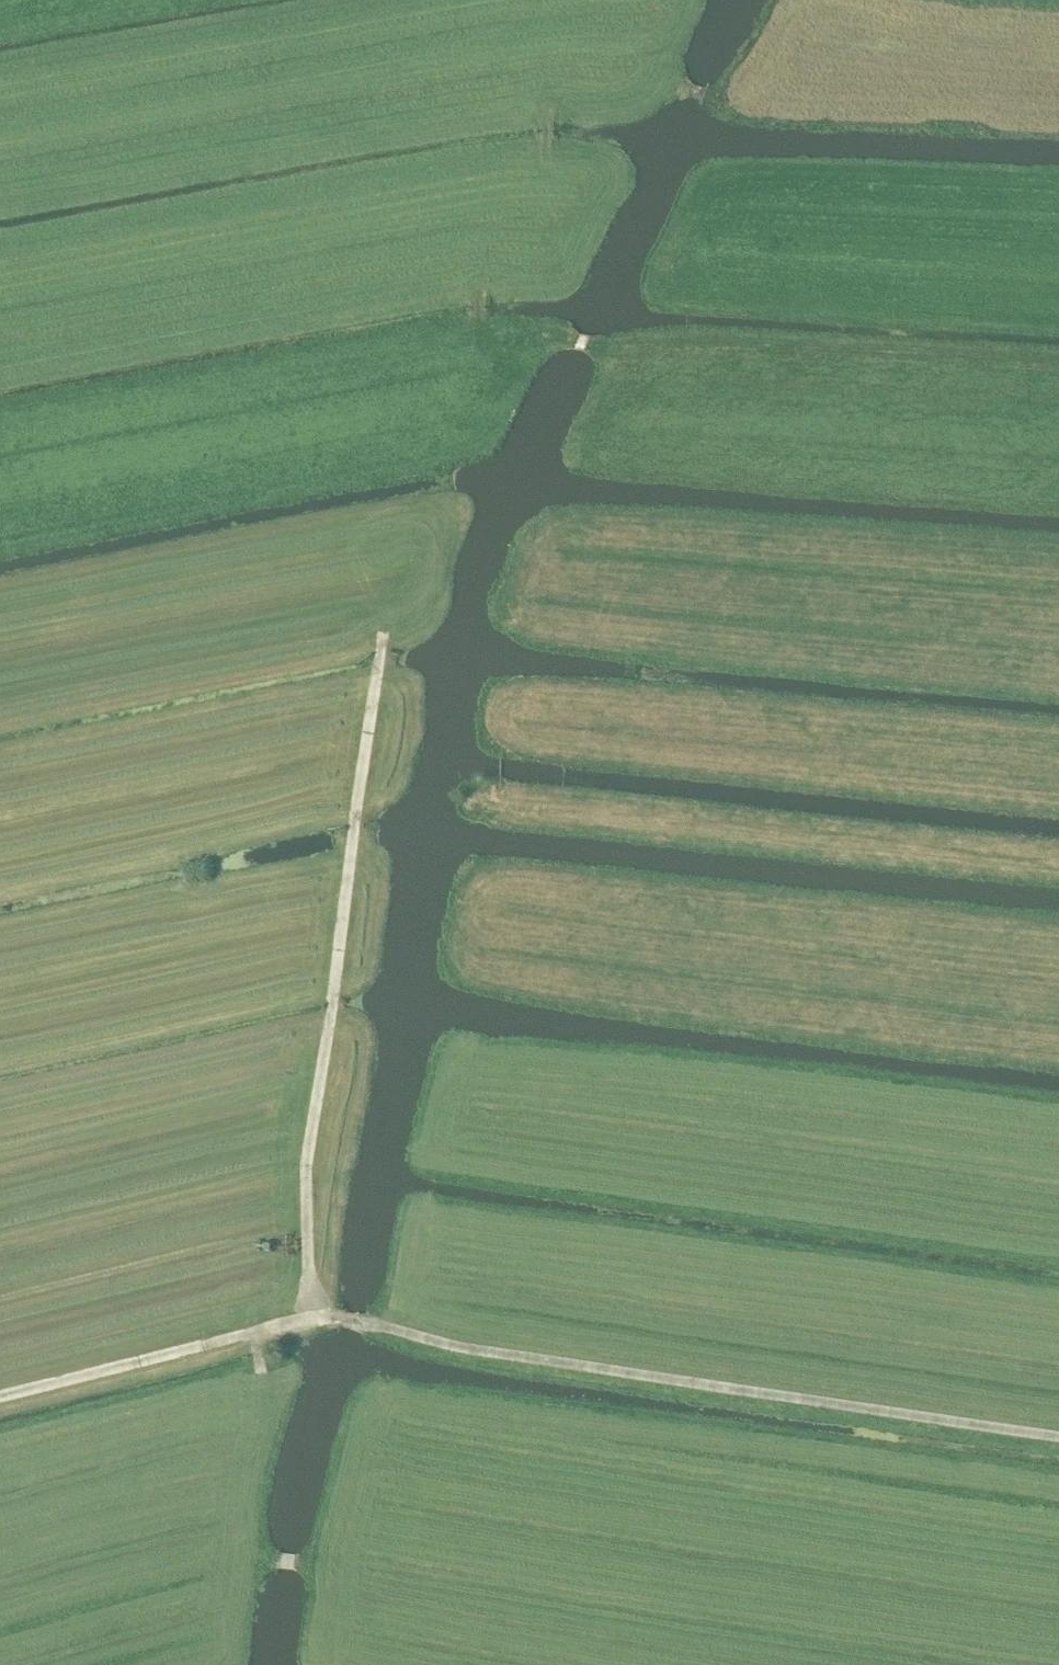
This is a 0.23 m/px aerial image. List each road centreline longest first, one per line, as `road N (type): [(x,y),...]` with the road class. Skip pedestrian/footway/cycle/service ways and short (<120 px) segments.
road 1 (track): [(0,1387),(319,1307),(321,1171),(387,627)]
road 2 (track): [(1058,1424),(326,1315),(319,1307)]

